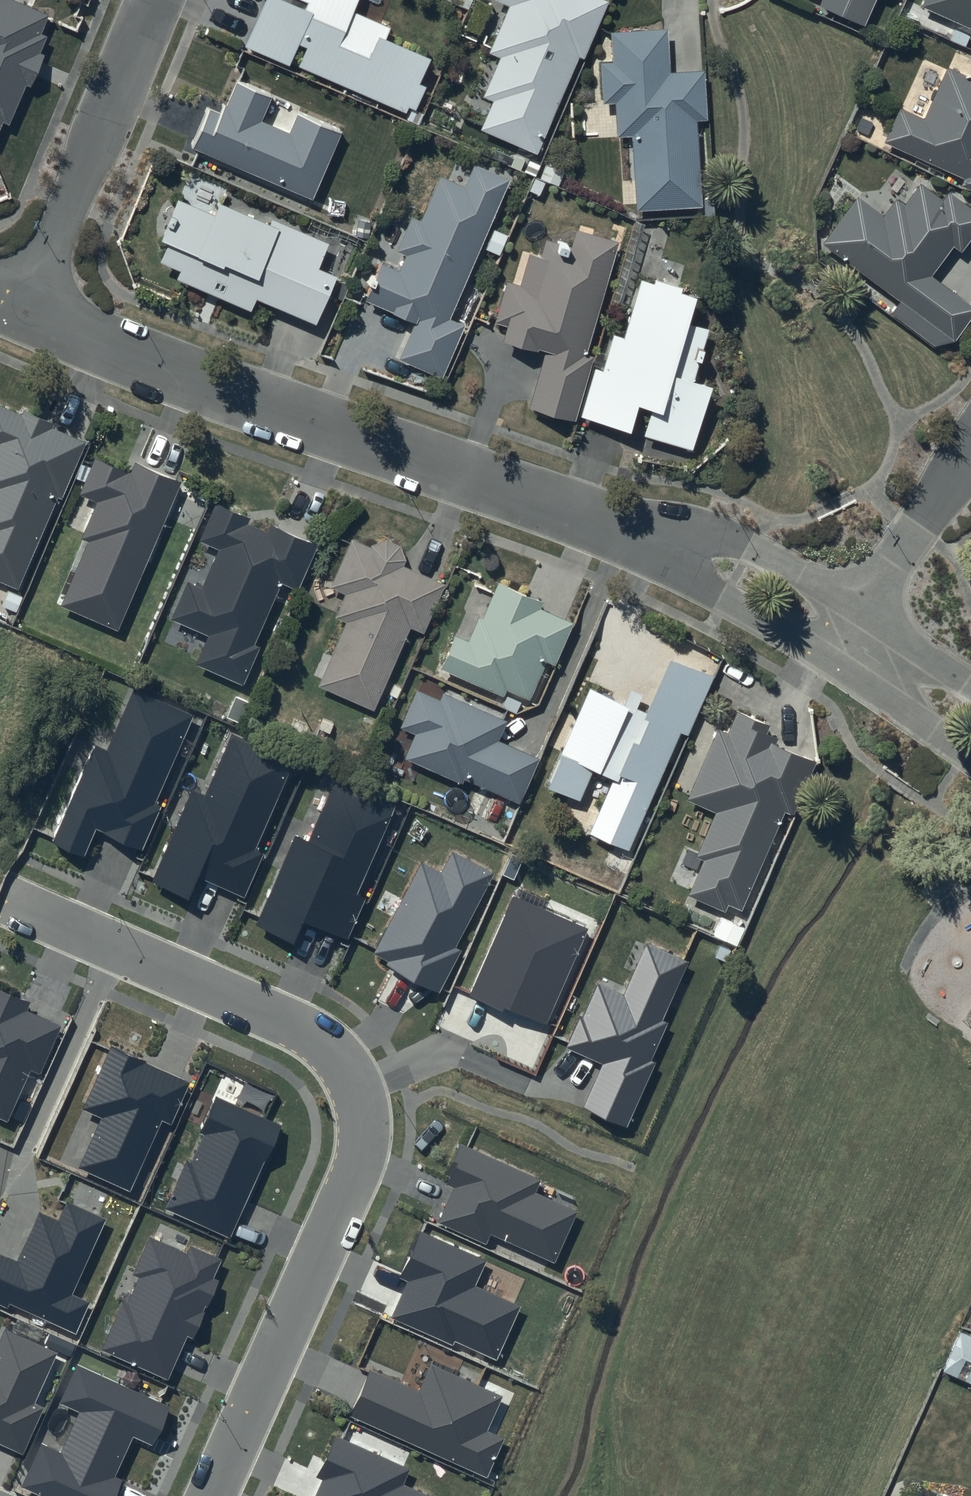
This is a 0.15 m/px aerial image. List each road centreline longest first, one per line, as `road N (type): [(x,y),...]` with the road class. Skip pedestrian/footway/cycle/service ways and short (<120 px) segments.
road 1 (residential): [(2,896),(283,1018),(345,1061),(361,1113),(356,1172),(211,1495)]
road 2 (residential): [(25,313),(223,391),(578,516)]
road 3 (residential): [(25,313),(153,0)]
road 4 (residential): [(578,516),(747,547),(860,614)]
road 5 (residential): [(831,661),(578,516)]
road 6 (residential): [(860,614),(970,452)]
road 7 (residential): [(970,755),(831,661)]
road 8 (residential): [(860,614),(970,686)]

